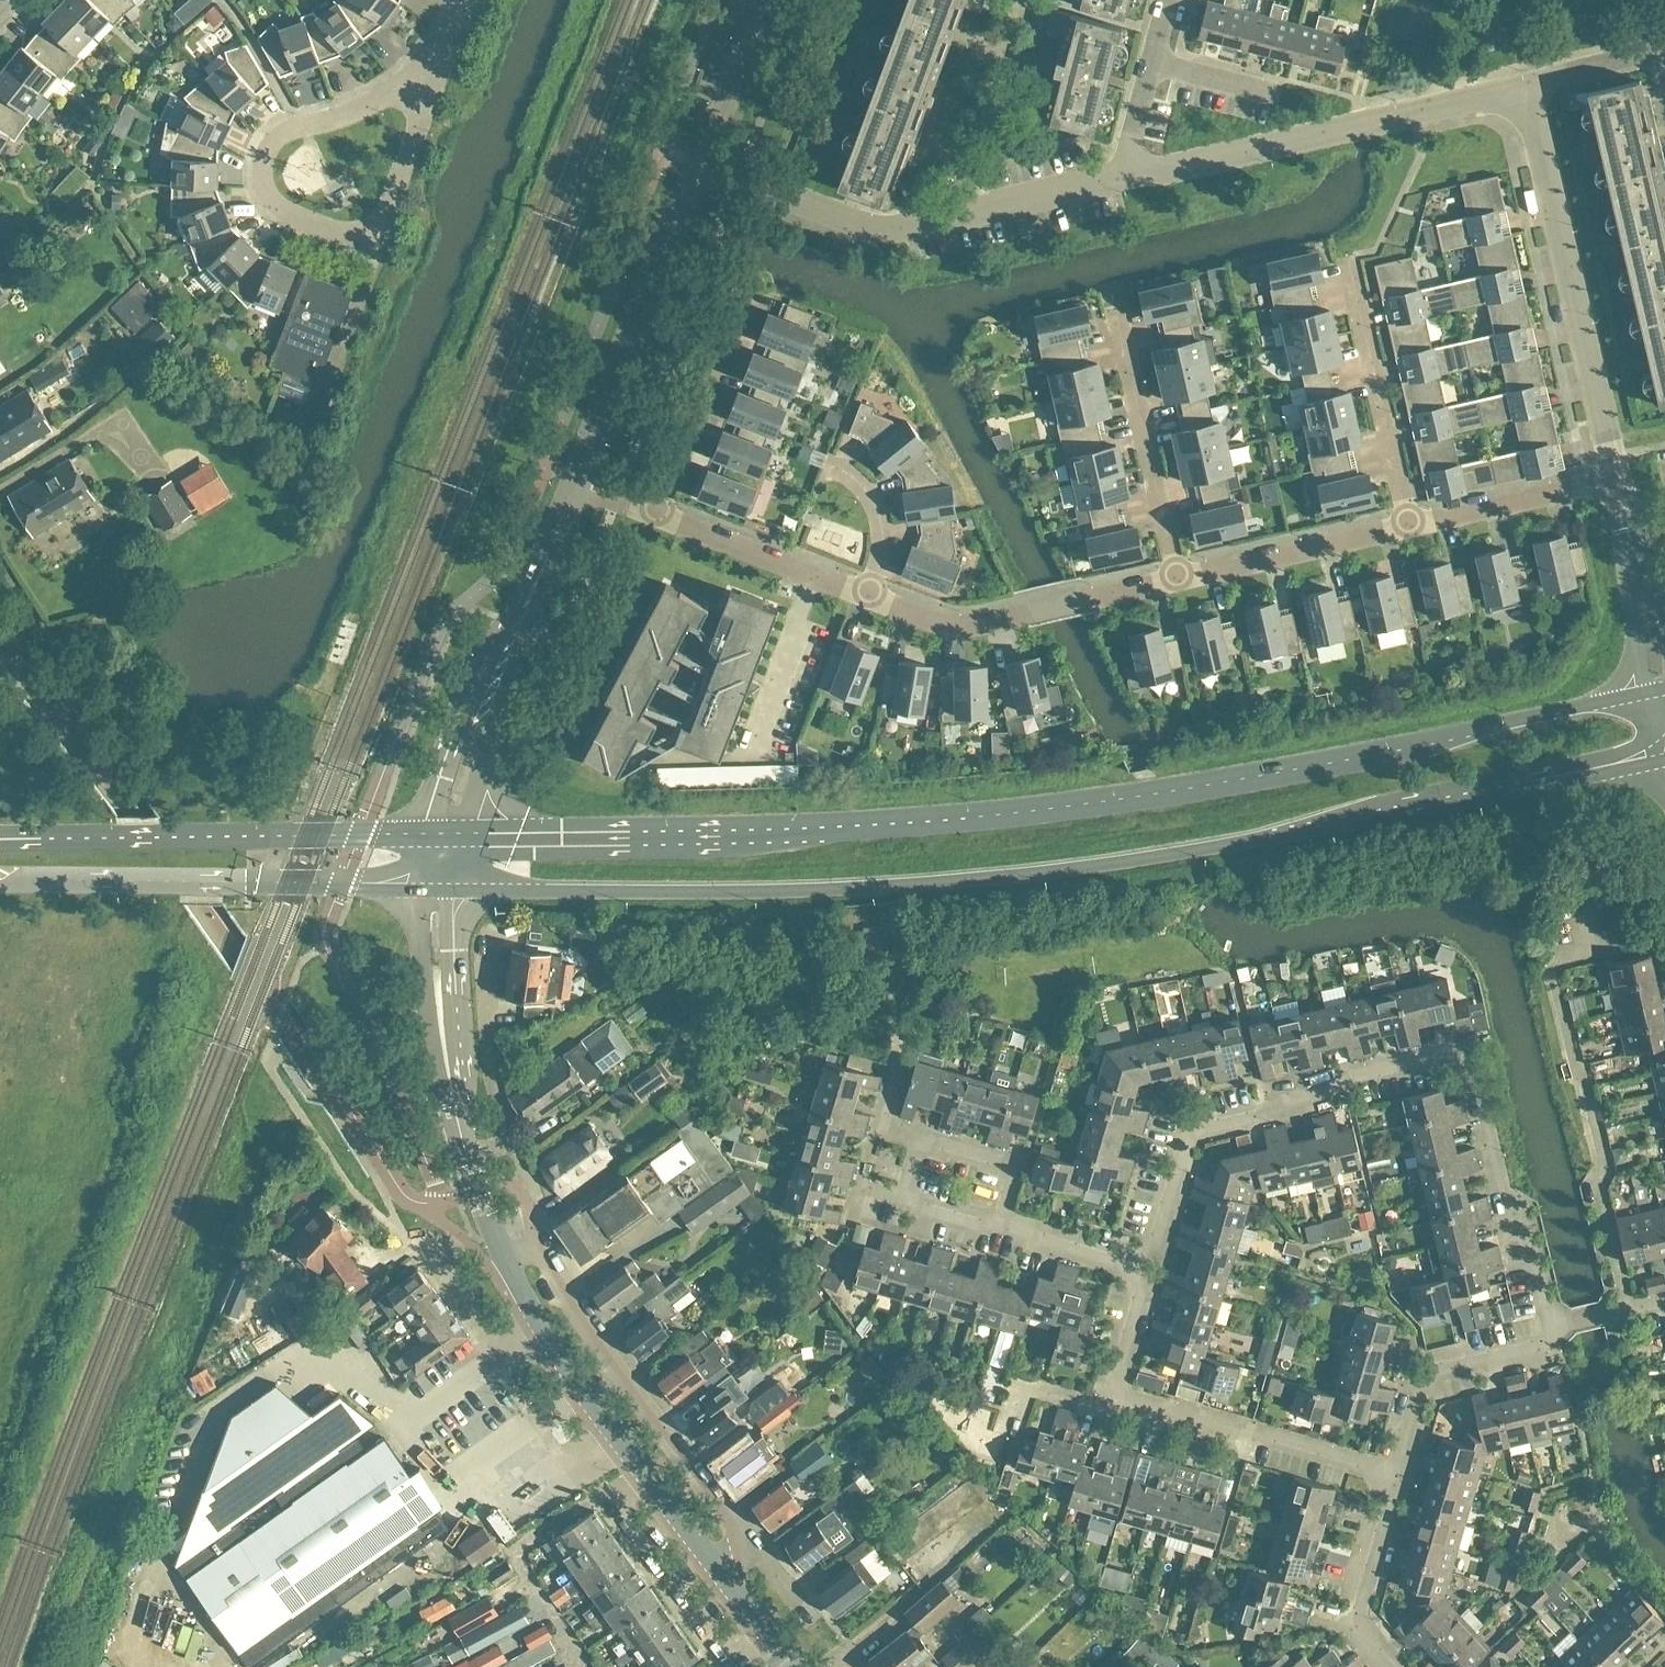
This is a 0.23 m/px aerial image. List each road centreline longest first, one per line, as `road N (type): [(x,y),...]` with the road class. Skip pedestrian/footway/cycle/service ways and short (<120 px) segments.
road 1 (tertiary): [(450,882),(811,888),(1028,872),(1664,761)]
road 2 (tertiary): [(1664,687),(1244,777),(1051,807),(764,829),(456,833)]
road 3 (residential): [(1553,1331),(1519,1210),(1504,1188),(1478,1072),(1458,1051),(1354,1071),(1317,1101),(1194,1129),(1146,1268)]
road 4 (residential): [(1628,1306),(1598,1179),(1605,1165),(1555,972),(1561,958),(1590,952),(1582,906)]
road 5 (residential): [(1116,175),(904,223),(857,219),(704,162)]
road 6 (tertiary): [(427,833),(0,838)]
road 7 (tertiary): [(0,880),(424,882)]
road 8 (residential): [(1116,175),(1527,88)]
road 9 (residential): [(1616,479),(1527,88)]
road 10 (residential): [(739,1531),(541,1246),(506,1261)]
road 11 (residential): [(338,232),(276,204),(263,182),(271,145),(443,66)]
road 12 (residential): [(1179,578),(972,624),(914,617),(869,597)]
road 13 (residential): [(1111,1393),(1395,1471)]
road 14 (residential): [(767,1636),(731,1660),(613,1498),(644,1476)]
road 15 (tertiary): [(424,882),(421,953),(432,1060),(466,1155)]
road 16 (residential): [(1002,1224),(1021,1163),(879,1121),(860,1185)]
road 17 (tertiary): [(466,1155),(450,882)]
road 18 (residential): [(1179,578),(1118,316)]
road 19 (residential): [(1409,526),(1350,265)]
road 20 (residential): [(491,933),(487,1028),(501,1110),(516,1139),(466,1155)]
road 21 (unclassified): [(524,609),(475,685),(440,775),(427,833)]
road 22 (unclassified): [(575,482),(662,252)]
road 23 (residential): [(657,513),(744,285)]
road 24 (residential): [(1395,1471),(1427,1372),(1535,1347),(1553,1331)]
road 25 (residential): [(1409,526),(1179,578)]
road 26 (unclassified): [(456,833),(524,609)]
road 27 (residential): [(869,597),(657,513)]
road 28 (residential): [(443,66),(384,218),(360,234),(338,232)]
road 29 (residential): [(1616,479),(1409,526)]
road 30 (residential): [(1388,1666),(1356,1621),(1395,1471)]
road 31 (residential): [(544,1331),(507,1357),(441,1264),(458,1245)]
road 32 (tertiary): [(644,1476),(544,1331)]
road 33 (residential): [(704,162),(767,0)]
road 34 (unclassified): [(1664,684),(1628,530)]
road 35 (residential): [(869,597),(883,533),(872,497),(833,467)]
road 36 (residential): [(1146,1268),(1002,1224)]
road 37 (residential): [(860,1185),(1002,1224)]
road 38 (residential): [(1527,88),(1664,50)]
road 39 (residential): [(1007,1427),(1022,1384),(1092,1402),(1111,1393)]
road 40 (unclassified): [(524,609),(575,482)]
road 41 (tertiary): [(725,1578),(644,1476)]
road 42 (residential): [(1146,1268),(1111,1393)]
road 43 (residential): [(1148,58),(1268,91)]
road 44 (residential): [(1116,175),(1148,58)]

